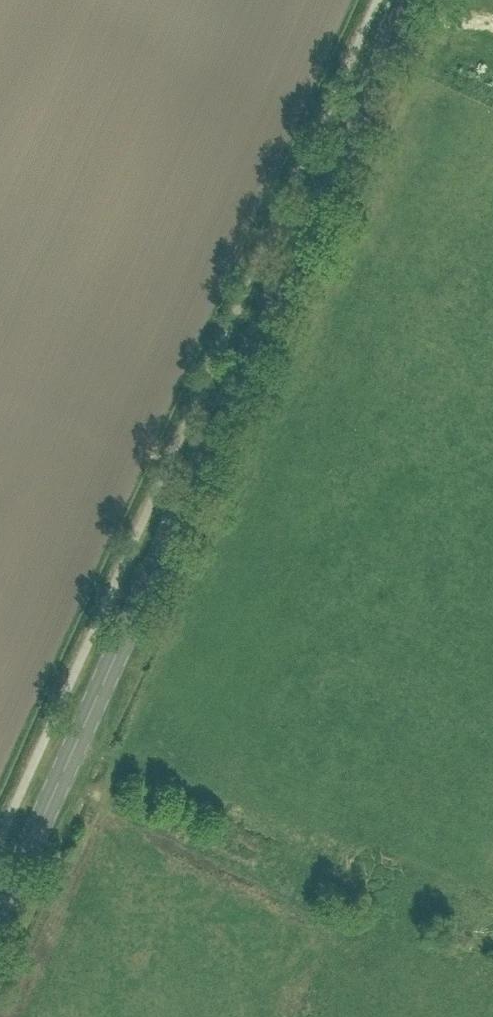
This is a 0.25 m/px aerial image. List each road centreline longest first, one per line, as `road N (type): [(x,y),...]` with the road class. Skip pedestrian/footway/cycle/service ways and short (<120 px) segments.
road 1 (secondary): [(0,911),(410,0)]

